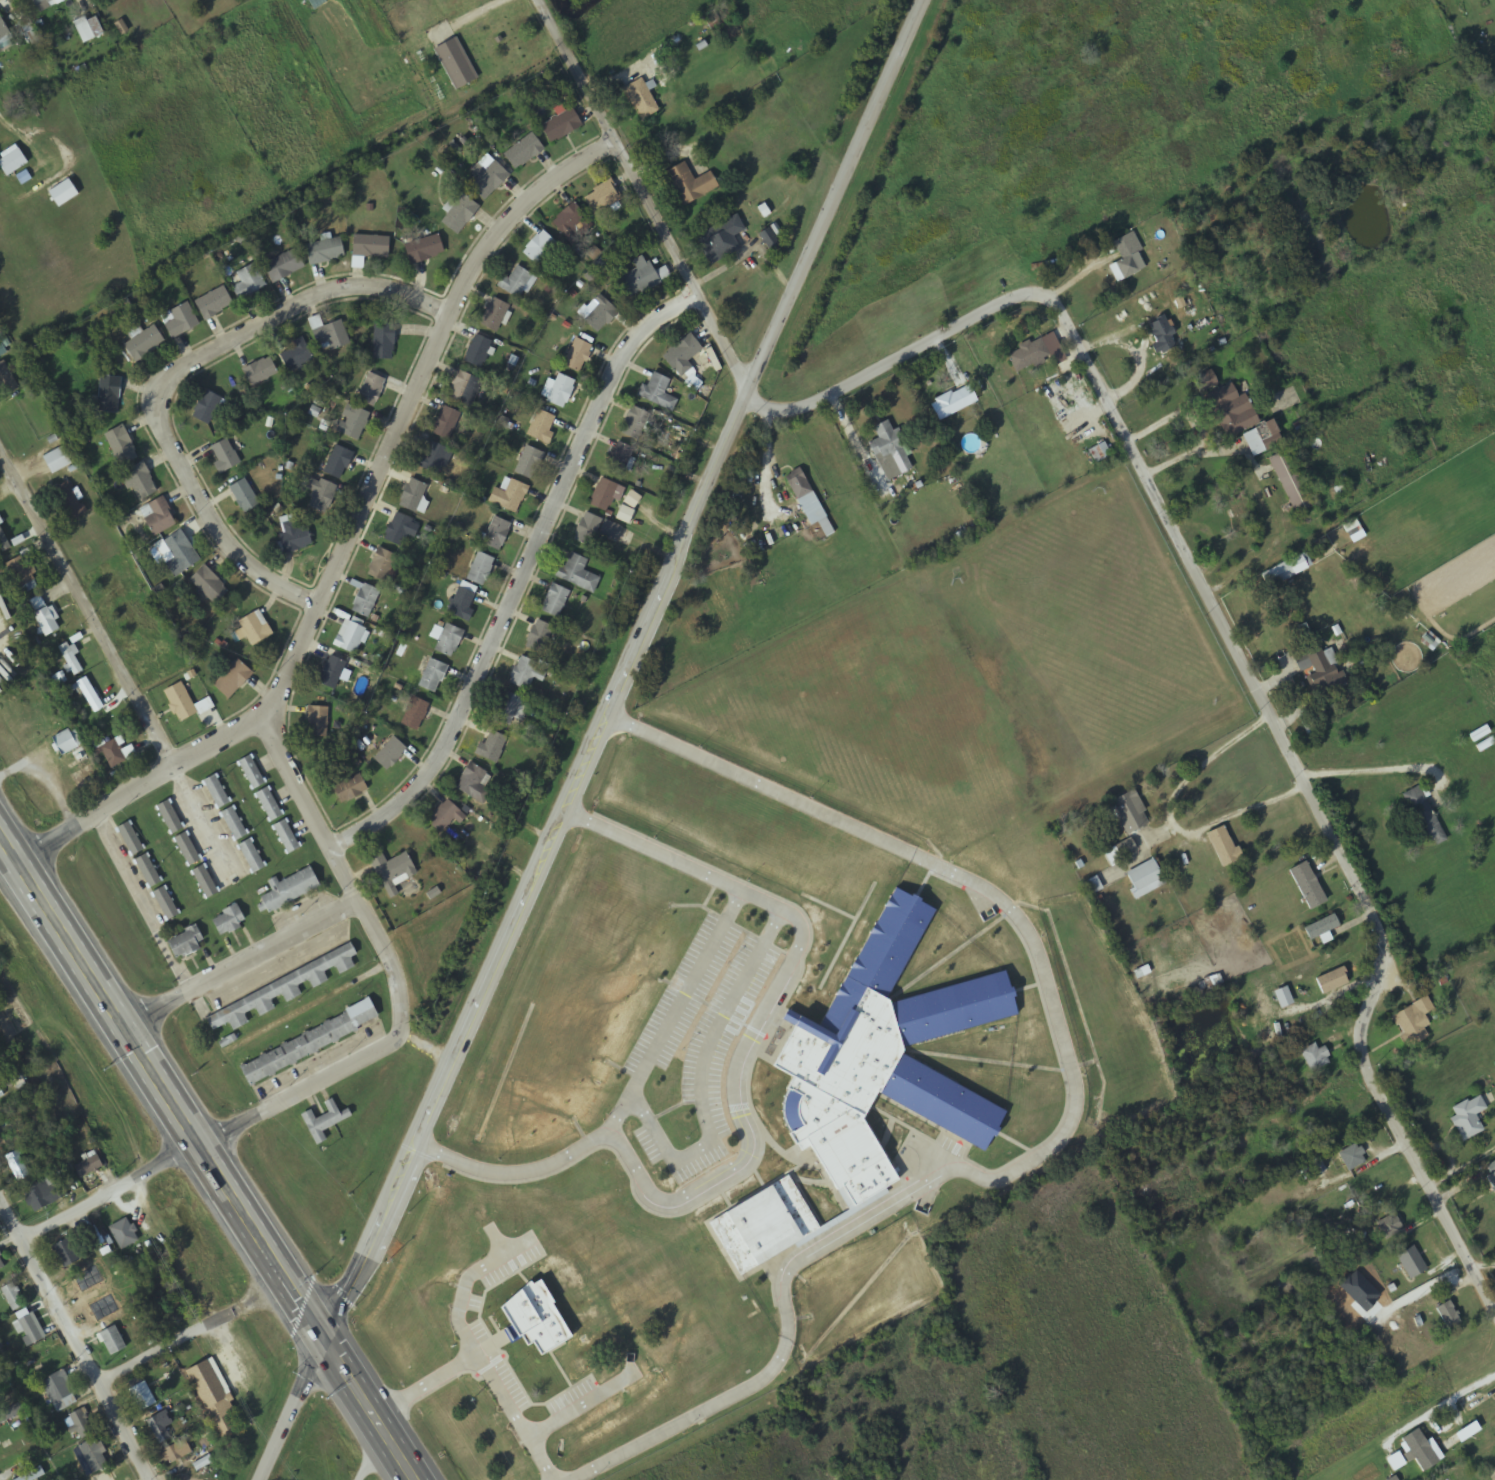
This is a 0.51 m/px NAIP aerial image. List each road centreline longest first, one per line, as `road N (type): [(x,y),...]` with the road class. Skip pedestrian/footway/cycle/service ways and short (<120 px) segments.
road 1 (residential): [(1494,1300),(1371,1075),(1363,1024),(1387,975),(1374,915),(1046,288),(812,409),(781,410),(755,394),(541,0)]
road 2 (tertiary): [(330,1344),(618,715),(929,0)]
road 3 (residential): [(14,860),(267,721),(445,302),(526,206),(611,130)]
road 4 (residential): [(22,1240),(406,1041),(413,1020),(408,984),(267,721)]
road 5 (residential): [(340,849),(437,776),(627,364),(648,334),(705,293)]
road 6 (trunk): [(0,839),(330,1344)]
road 7 (residential): [(321,600),(232,542),(168,447),(156,401),(193,360),(272,315),(348,287),(445,302)]
road 8 (residential): [(228,867),(0,451)]
road 9 (residential): [(0,1199),(154,1479)]
road 10 (residential): [(123,1033),(370,901)]
road 11 (residential): [(99,1388),(286,1283)]
road 12 (residential): [(86,820),(202,989)]
road 13 (trunk): [(330,1344),(415,1479)]
road 14 (residential): [(270,1479),(330,1344)]

